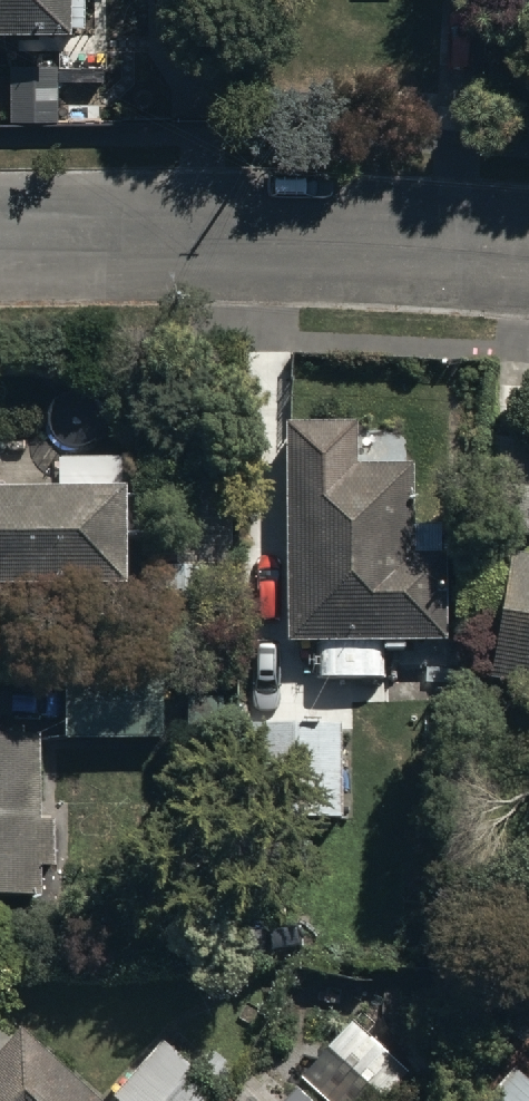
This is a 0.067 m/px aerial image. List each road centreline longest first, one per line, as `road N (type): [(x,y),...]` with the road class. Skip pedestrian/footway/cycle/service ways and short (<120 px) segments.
road 1 (residential): [(528,251),(319,235),(0,237)]

